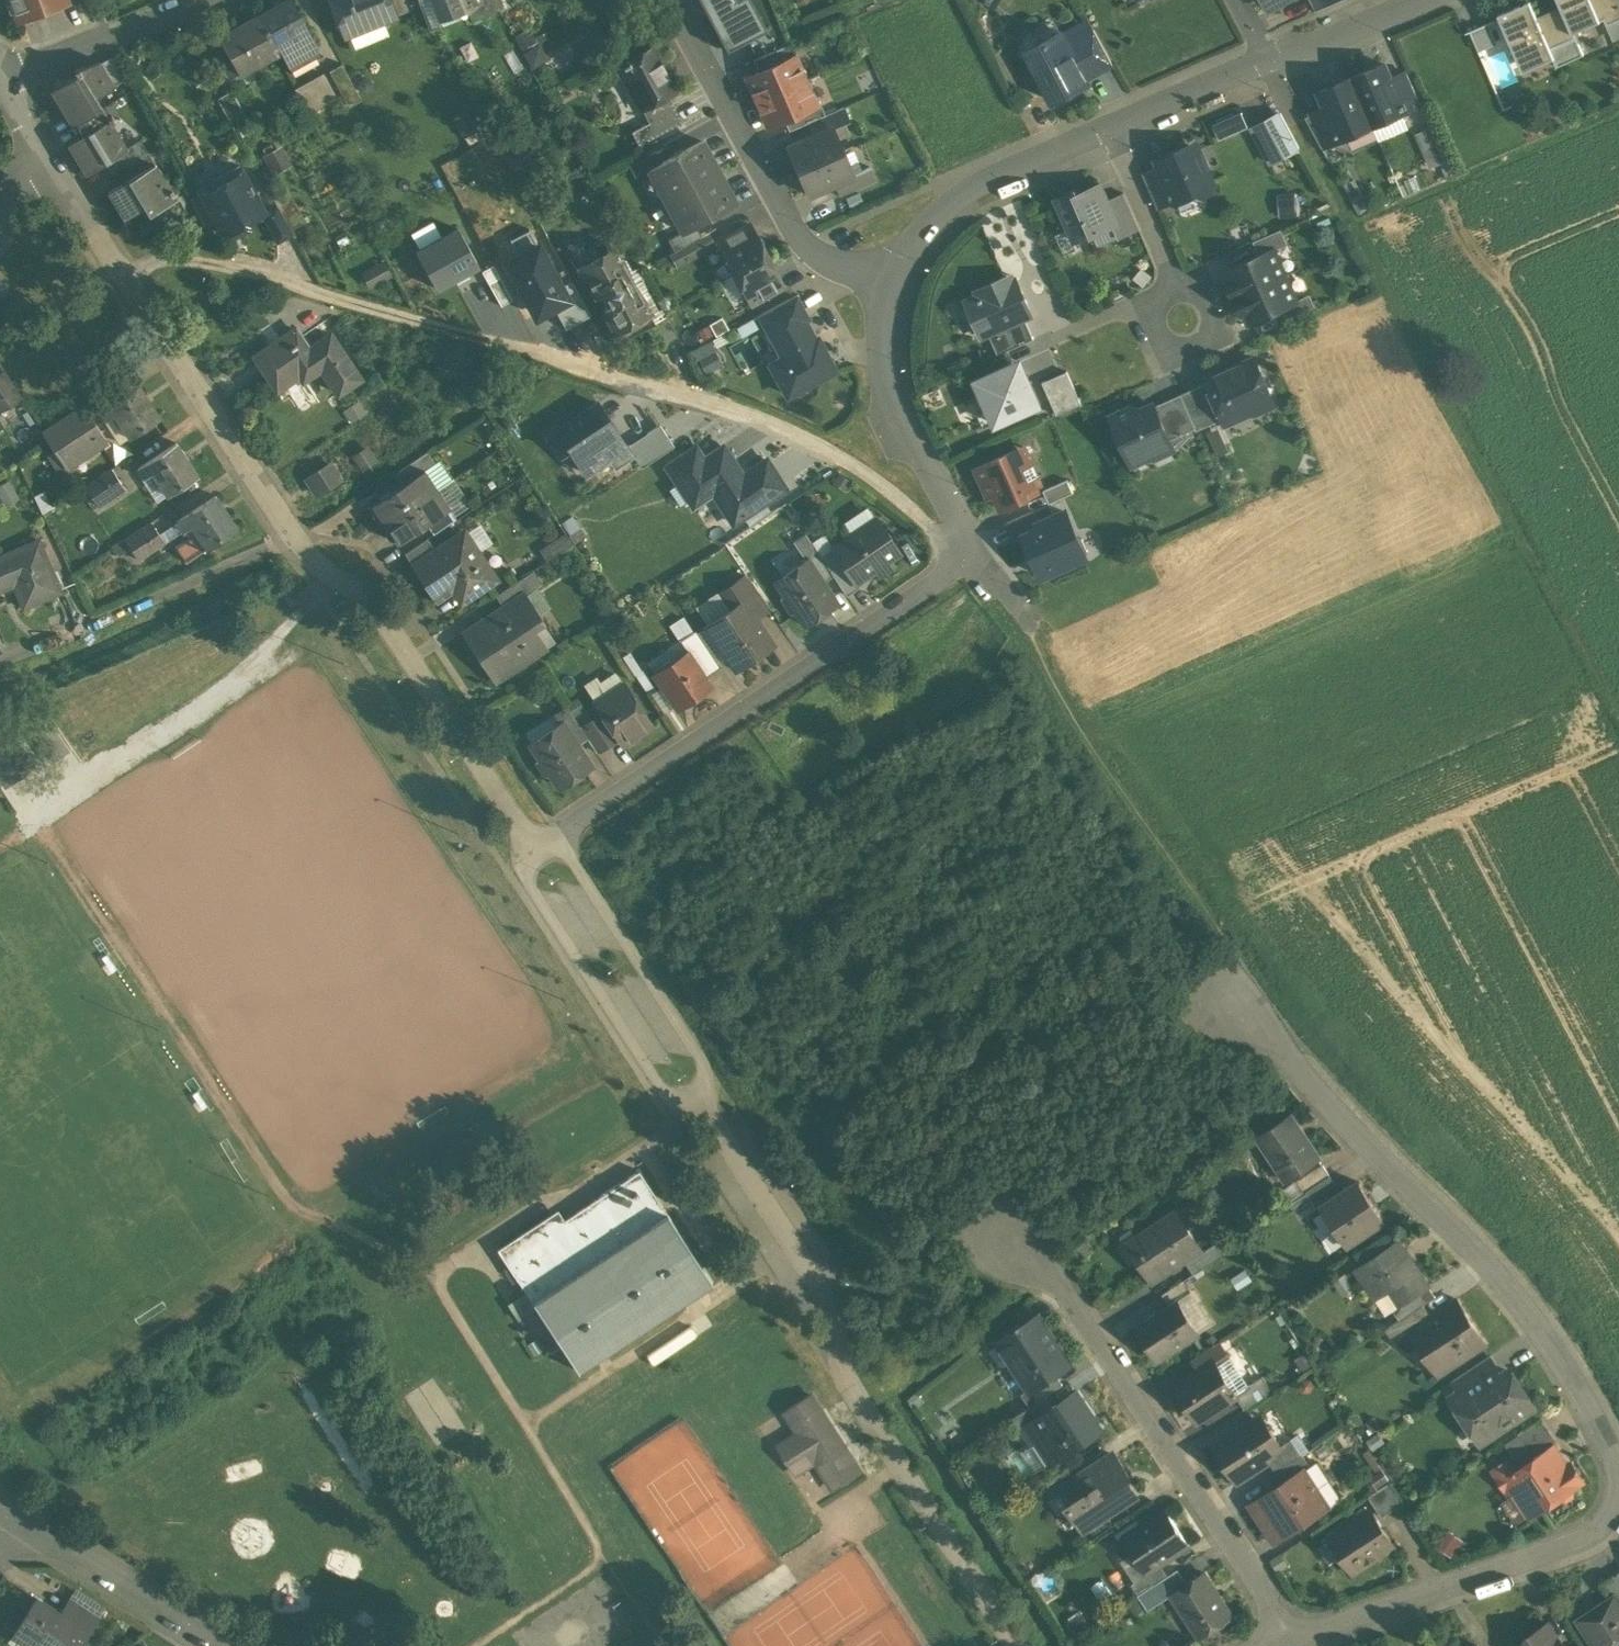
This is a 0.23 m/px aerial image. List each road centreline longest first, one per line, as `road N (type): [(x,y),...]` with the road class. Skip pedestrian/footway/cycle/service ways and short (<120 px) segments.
road 1 (track): [(1618,1362),(1539,1242),(1437,1140),(1170,828),(1012,598)]
road 2 (residential): [(128,277),(166,256),(546,361),(755,423),(825,452),(892,496)]
road 3 (residential): [(533,848),(359,595),(289,539),(128,277)]
road 4 (track): [(1618,709),(1311,148)]
road 5 (residential): [(1618,1460),(1536,1308),(1339,1116),(1216,972)]
road 6 (residential): [(1023,1645),(842,1372),(839,1315),(706,1121)]
road 7 (residential): [(533,848),(956,570)]
road 8 (residential): [(1268,59),(968,189),(906,251),(891,283)]
road 9 (residential): [(1286,1645),(1553,1550),(1599,1528),(1618,1490)]
road 10 (residential): [(891,283),(820,253),(799,235),(668,0)]
road 11 (residential): [(706,1121),(712,1075),(567,858),(533,848)]
road 12 (residential): [(533,848),(527,883),(668,1104),(706,1121)]
road 13 (residential): [(891,283),(878,323),(889,406),(978,555)]
road 14 (residential): [(128,277),(0,85)]
road 15 (residential): [(199,0),(0,73)]
road 16 (residential): [(35,1537),(194,1645)]
road 17 (residential): [(1411,0),(1268,59)]

